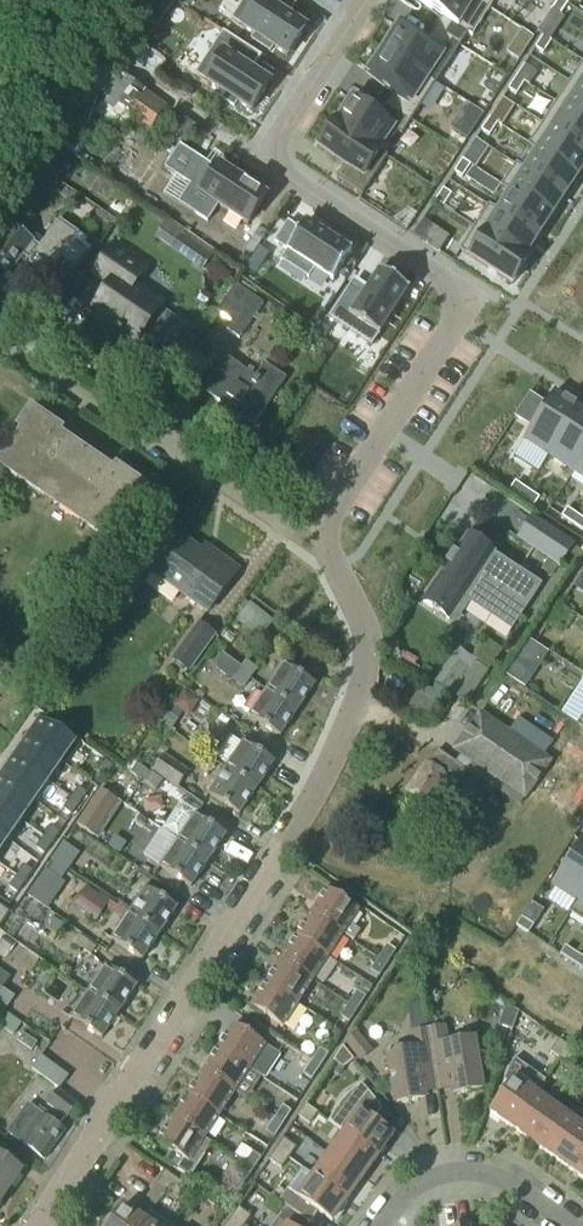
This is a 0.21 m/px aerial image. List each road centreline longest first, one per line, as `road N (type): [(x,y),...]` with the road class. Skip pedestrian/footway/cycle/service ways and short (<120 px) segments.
road 1 (residential): [(35,1225),(277,849),(345,723),(360,619),(331,565),(329,524),(468,299)]
road 2 (residential): [(373,0),(267,163),(468,299)]
road 3 (residential): [(285,535),(0,346)]
road 4 (residential): [(383,1225),(408,1192),(470,1172),(503,1179),(572,1225)]
road 5 (track): [(0,134),(88,0)]

